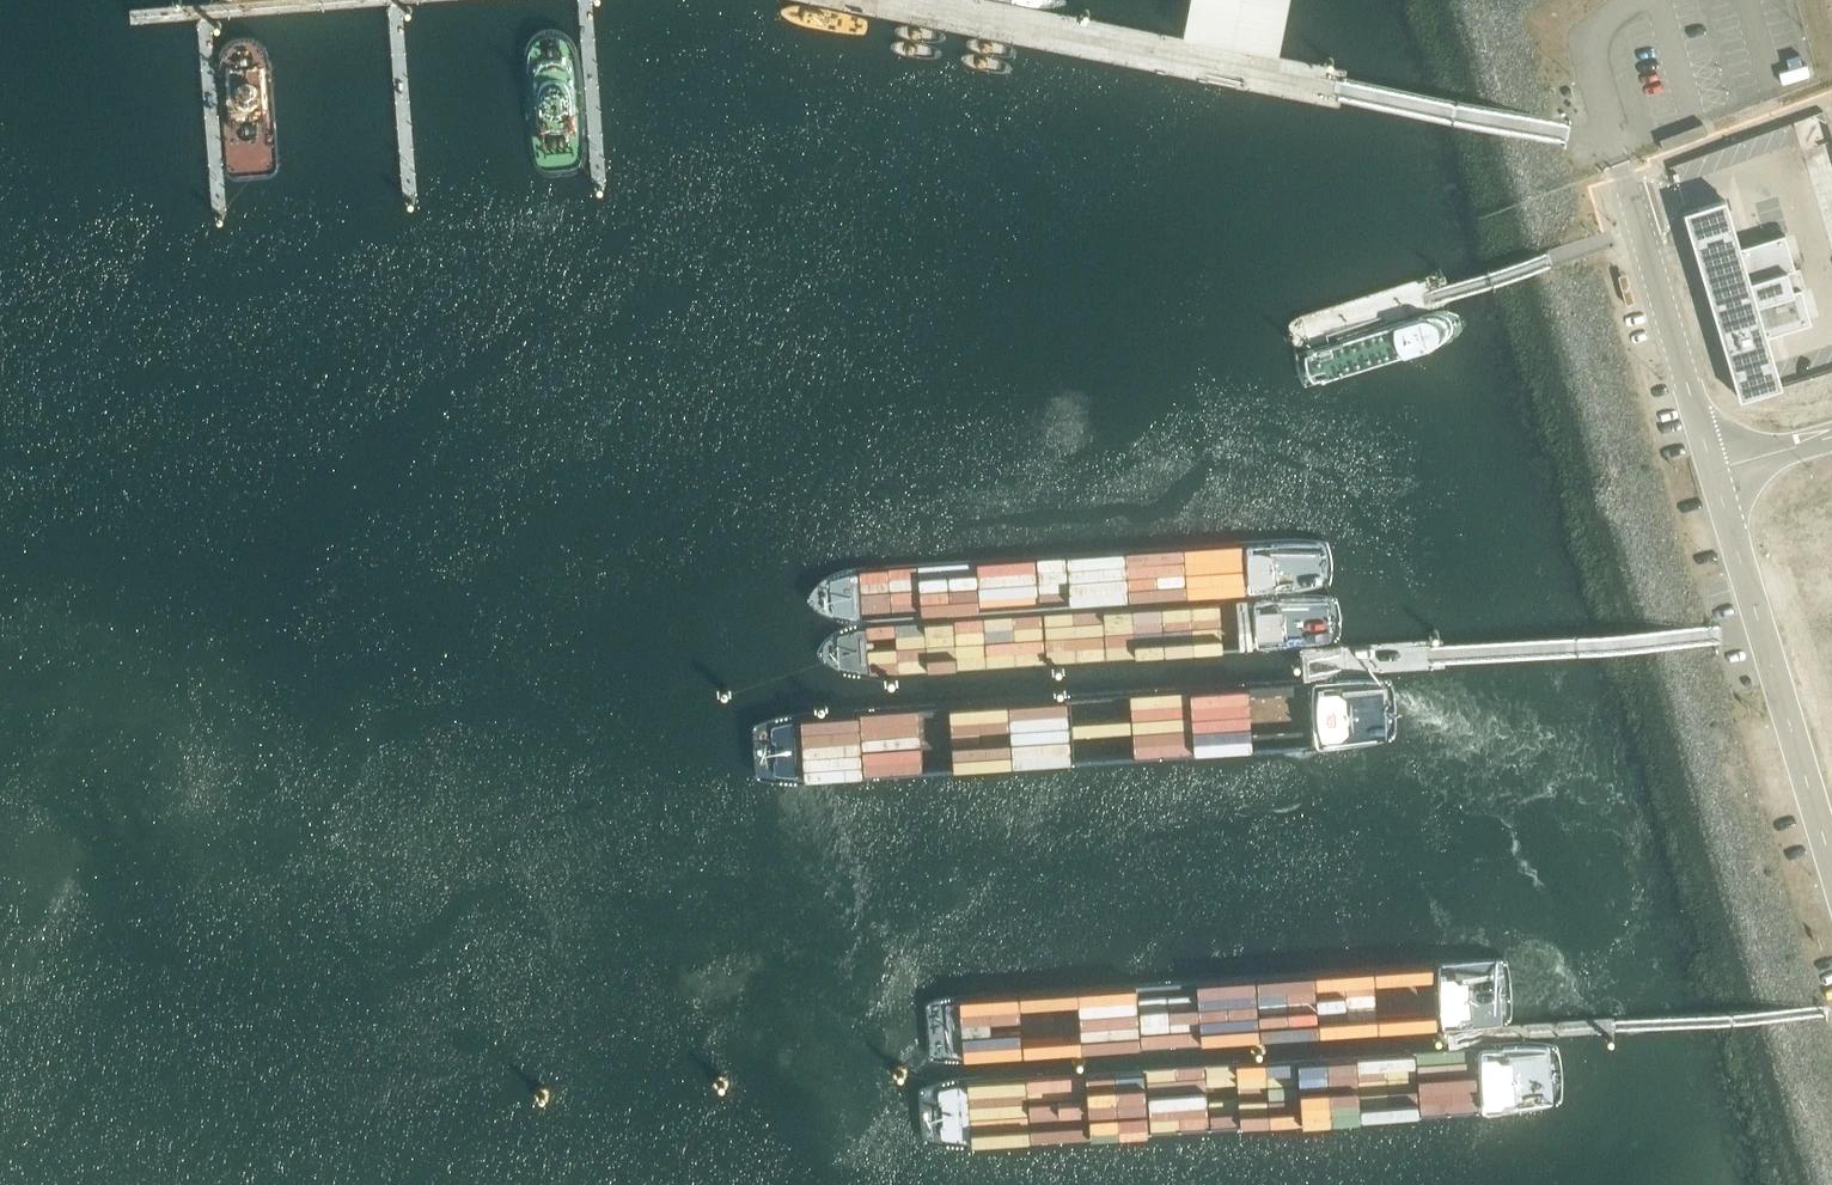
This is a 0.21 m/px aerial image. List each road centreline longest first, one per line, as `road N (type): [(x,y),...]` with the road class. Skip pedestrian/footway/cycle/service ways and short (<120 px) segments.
road 1 (unclassified): [(1713,470),(1831,859)]
road 2 (unclassified): [(1621,165),(1713,470)]
road 3 (unclassified): [(1713,470),(1831,438)]

